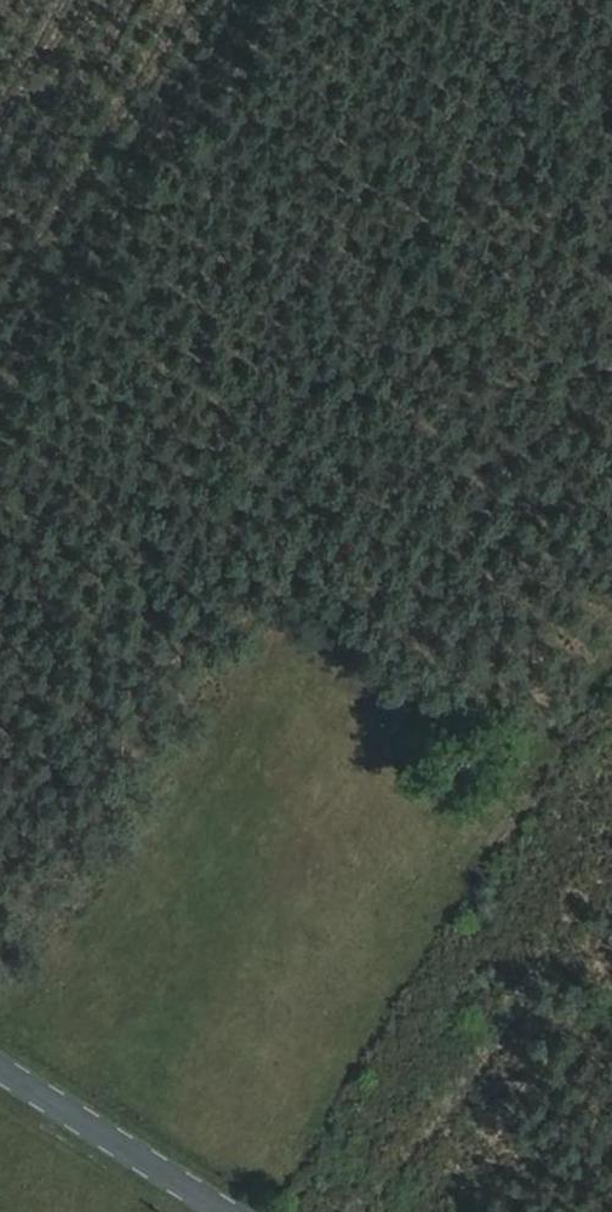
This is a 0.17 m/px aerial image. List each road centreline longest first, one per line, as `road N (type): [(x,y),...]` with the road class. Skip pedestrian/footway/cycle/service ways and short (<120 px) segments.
road 1 (track): [(248,0),(48,271),(0,366)]
road 2 (tertiary): [(0,1070),(224,1211)]

